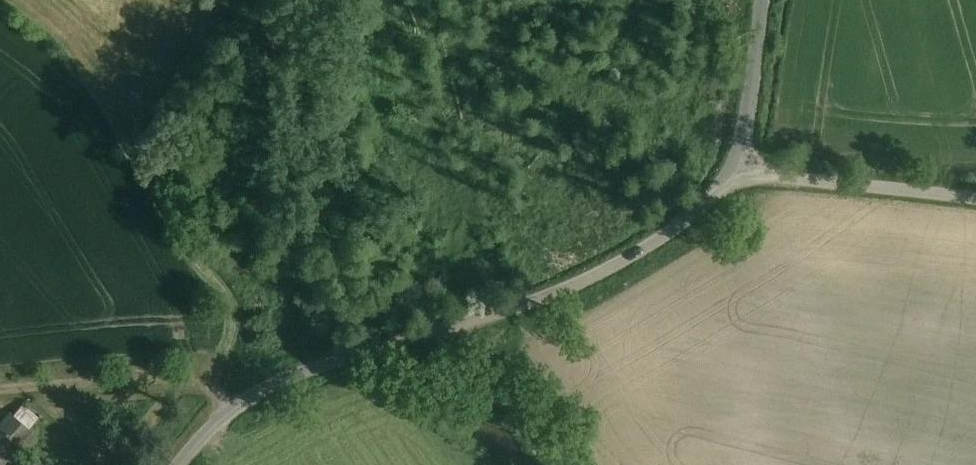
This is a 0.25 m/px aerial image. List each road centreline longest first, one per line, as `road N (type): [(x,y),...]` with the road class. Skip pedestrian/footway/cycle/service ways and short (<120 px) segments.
road 1 (unclassified): [(739,166),(670,229),(593,272),(251,396),(219,418),(181,464)]
road 2 (track): [(236,406),(202,375),(0,388)]
road 3 (unclassified): [(739,166),(975,195)]
road 4 (unclassified): [(775,0),(739,166)]
road 5 (track): [(202,375),(237,333),(236,310),(189,251)]

